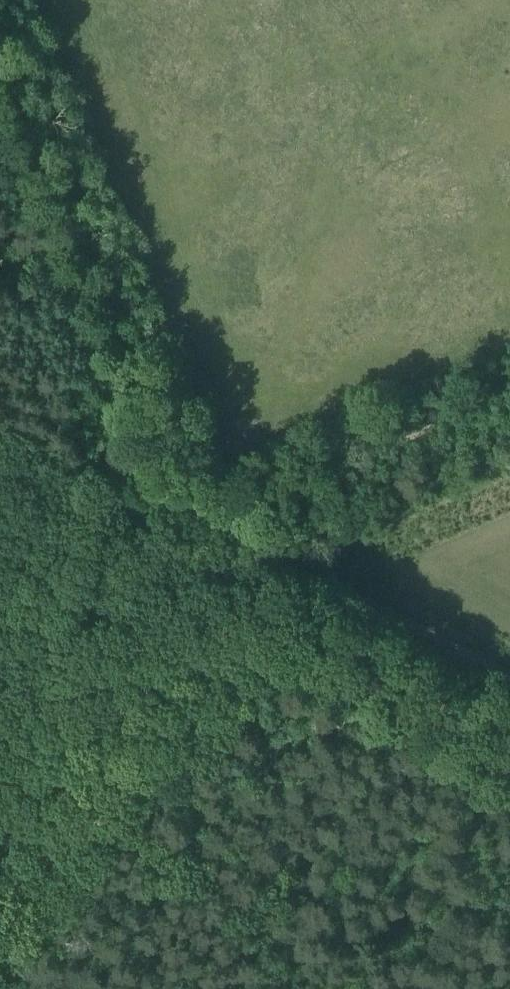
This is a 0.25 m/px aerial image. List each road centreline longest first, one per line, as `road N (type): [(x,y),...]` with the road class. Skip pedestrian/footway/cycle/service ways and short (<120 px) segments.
road 1 (track): [(509,760),(0,502)]
road 2 (track): [(173,523),(0,100)]
road 3 (track): [(173,523),(509,373)]
road 4 (track): [(268,630),(173,523)]

